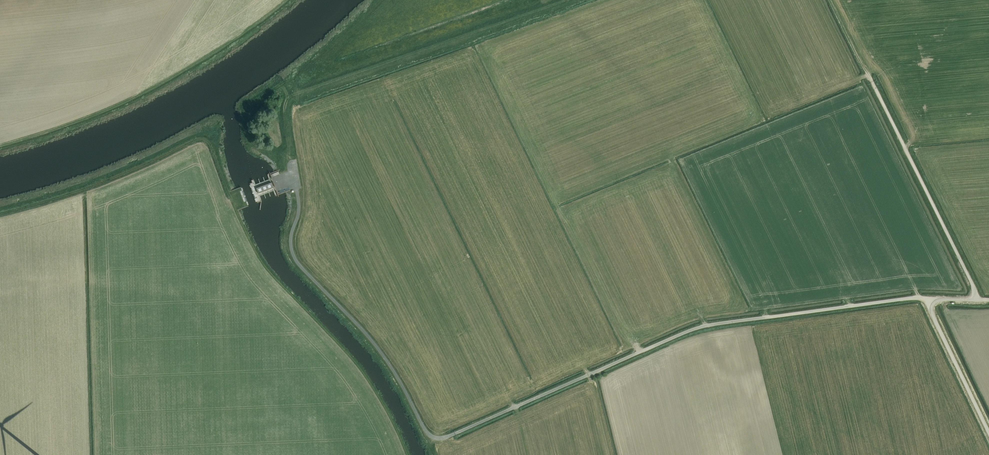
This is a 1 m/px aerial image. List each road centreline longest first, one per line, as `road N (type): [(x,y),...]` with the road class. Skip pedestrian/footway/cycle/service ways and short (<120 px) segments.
road 1 (track): [(704,326),(454,433)]
road 2 (unclassified): [(869,76),(975,299)]
road 3 (unclassified): [(930,299),(704,326)]
road 4 (unclassified): [(988,432),(930,299)]

